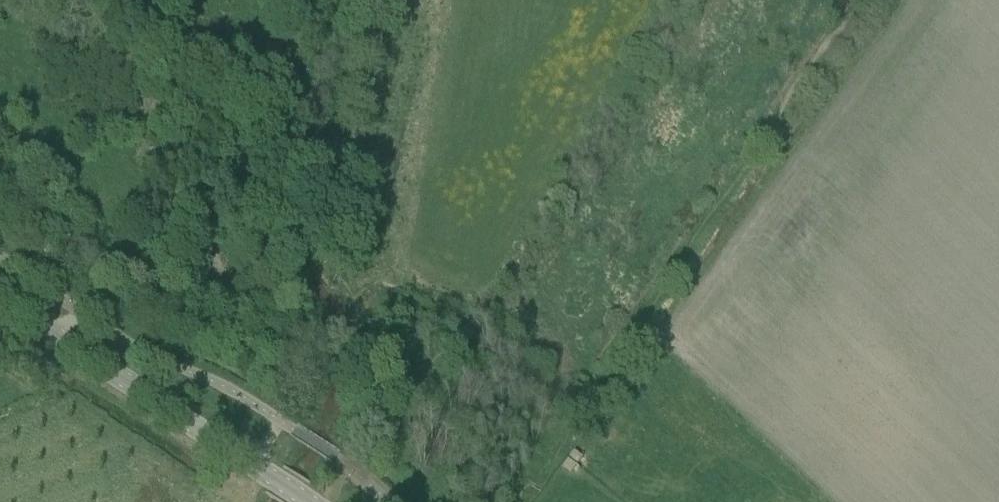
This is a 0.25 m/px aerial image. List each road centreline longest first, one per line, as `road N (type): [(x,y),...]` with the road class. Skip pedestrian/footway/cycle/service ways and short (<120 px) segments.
road 1 (tertiary): [(308,501),(0,295)]

